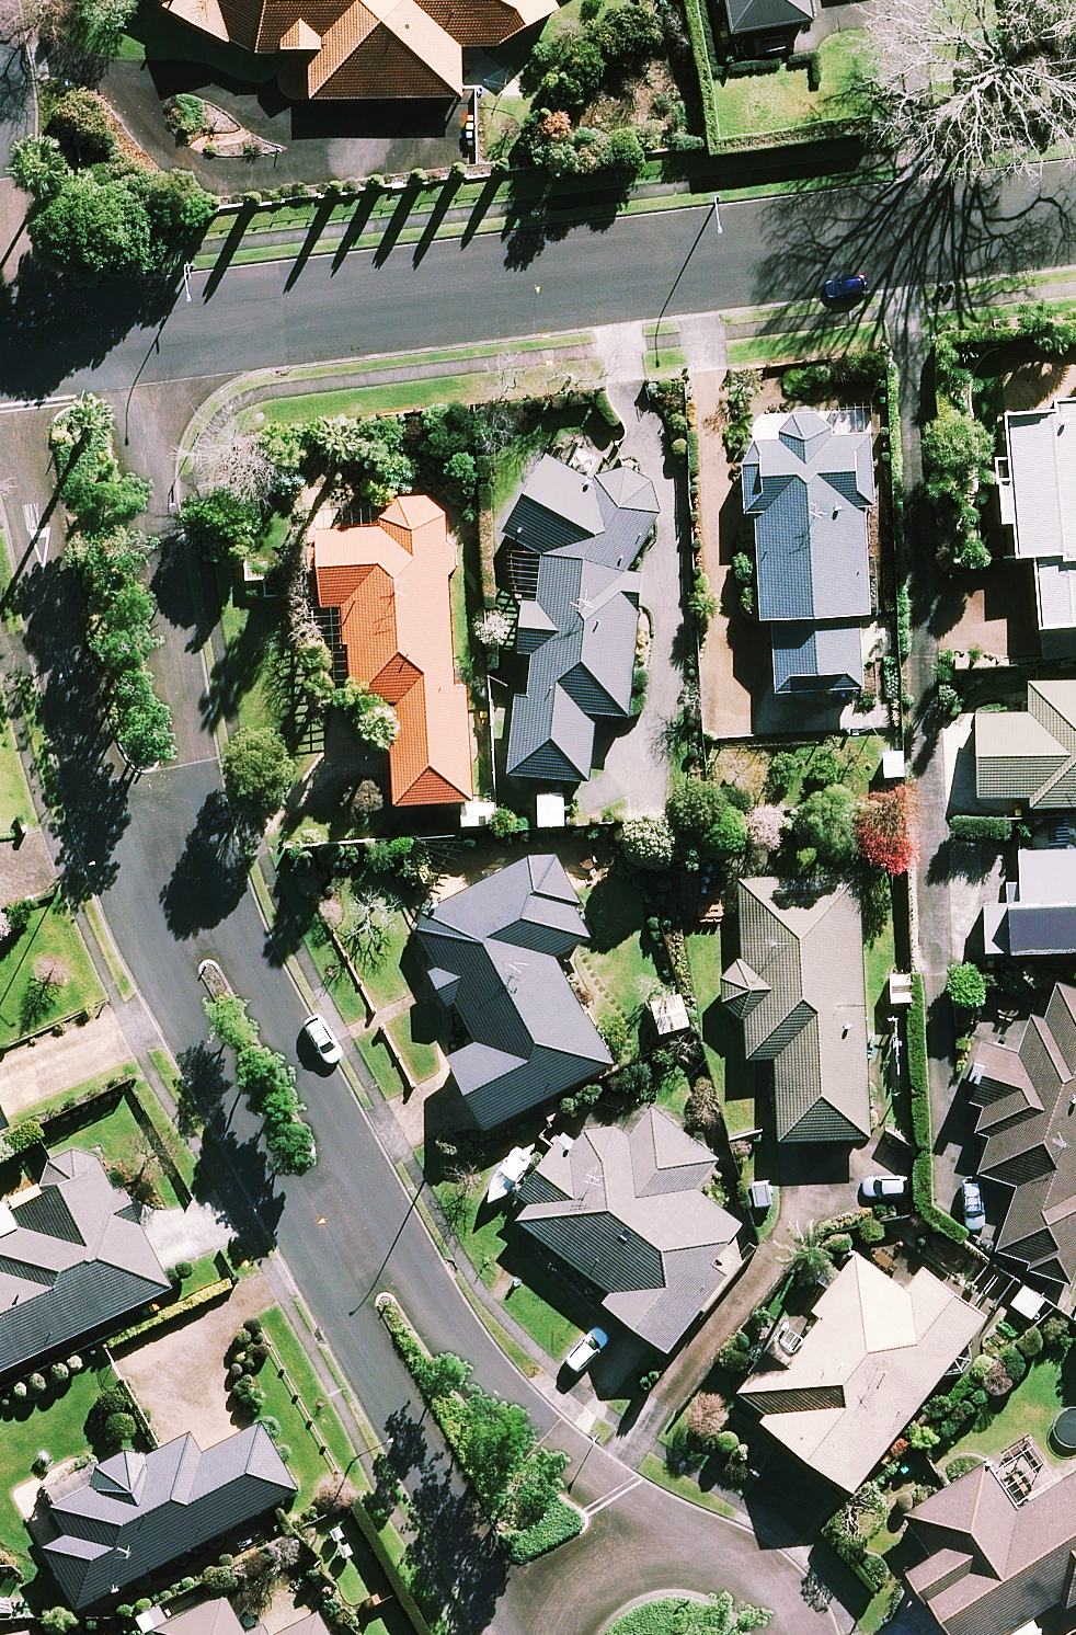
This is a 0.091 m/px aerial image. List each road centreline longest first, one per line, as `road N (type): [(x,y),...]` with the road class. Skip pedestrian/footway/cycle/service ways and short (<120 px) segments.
road 1 (residential): [(1075,213),(52,344)]
road 2 (residential): [(52,344),(144,395),(182,690),(214,857)]
road 3 (residential): [(131,880),(62,658),(8,408),(52,344)]
road 4 (residential): [(380,1215),(434,1315),(519,1418),(679,1547)]
road 5 (residential): [(516,1634),(308,1254)]
road 6 (residential): [(308,1254),(131,880)]
road 7 (residential): [(214,857),(253,960),(380,1215)]
road 8 (residential): [(0,131),(6,192),(52,344)]
road 9 (residential): [(544,1634),(564,1599),(593,1572),(628,1554),(679,1547)]
road 10 (residential): [(679,1547),(753,1576),(793,1634)]

